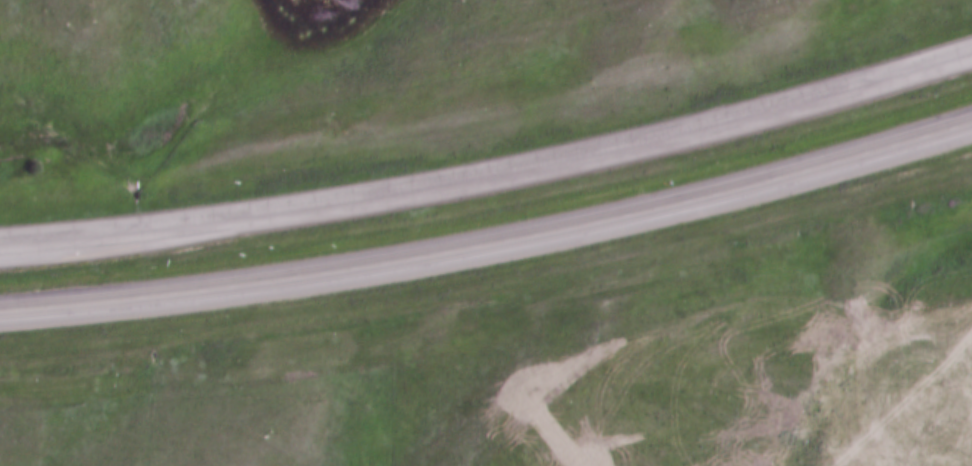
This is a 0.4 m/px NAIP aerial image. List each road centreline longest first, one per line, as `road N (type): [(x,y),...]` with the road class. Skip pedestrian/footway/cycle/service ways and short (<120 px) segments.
road 1 (trunk): [(971,56),(738,122),(442,189),(0,248)]
road 2 (trunk): [(0,310),(455,249),(971,126)]

